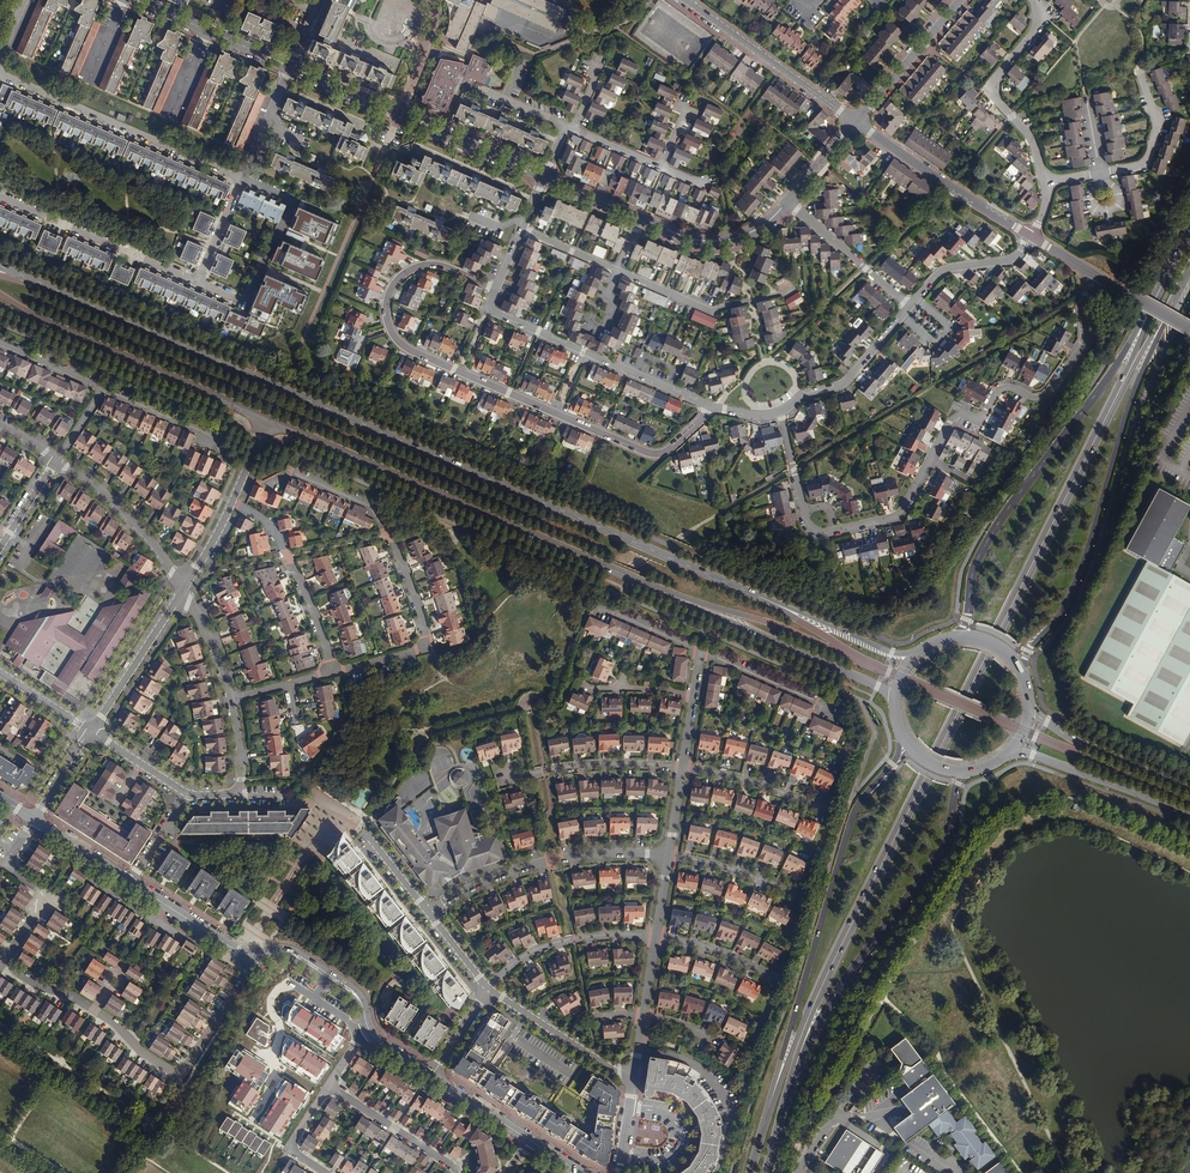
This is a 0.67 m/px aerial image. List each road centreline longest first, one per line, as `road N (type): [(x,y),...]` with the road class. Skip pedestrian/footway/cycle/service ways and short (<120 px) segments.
road 1 (primary): [(918,651),(891,653),(0,267)]
road 2 (secondary): [(1156,298),(842,935),(758,1138)]
road 3 (secondary): [(787,1087),(846,938),(1139,356),(1172,306)]
road 4 (primary): [(266,423),(877,687),(893,708)]
road 5 (residential): [(714,408),(667,451),(649,453),(410,350),(389,326),(388,295),(409,270),(444,267),(496,289)]
road 6 (secondary): [(899,732),(894,762),(861,798),(847,829),(758,1138)]
road 7 (primary): [(1023,677),(1027,654),(1077,580),(1133,394),(1172,306)]
road 8 (primary): [(1156,298),(995,527),(971,576),(968,615),(951,637)]
road 9 (secondary): [(787,1087),(832,998),(939,855),(968,772)]
road 10 (residential): [(274,483),(290,473),(375,508),(418,603),(431,648),(331,672)]
road 11 (residential): [(1094,275),(1083,300),(1086,340),(1046,396),(1001,389),(981,421),(961,412),(949,422),(930,459)]
road 12 (primary): [(0,307),(266,423)]
road 13 (tertiary): [(291,65),(545,175)]
road 14 (residential): [(714,408),(492,311),(496,289)]
road 15 (residential): [(241,177),(0,73)]
road 16 (residential): [(428,911),(547,862),(611,853),(668,856)]
road 17 (residential): [(258,955),(180,1072),(143,1054),(94,1011)]
road 18 (residential): [(94,1011),(12,967),(12,952),(48,895),(4,867)]
road 19 (residential): [(198,282),(246,303),(293,200),(241,177)]
road 20 (residential): [(0,196),(198,282)]
road 21 (residential): [(1044,184),(1030,137),(992,89),(1038,23),(1034,0)]
road 22 (residential): [(856,122),(686,0)]
road 23 (tertiary): [(1031,236),(856,122)]
road 24 (residential): [(229,504),(271,530),(331,672)]
road 25 (primary): [(1007,754),(1032,755),(1189,817)]
road 26 (residential): [(617,272),(708,311),(795,287)]
road 27 (primary): [(1189,788),(1046,723),(1028,702)]
road 28 (residential): [(638,1047),(695,1062),(719,1084),(729,1119),(716,1172)]
road 29 (residential): [(57,460),(138,526),(183,589)]
road 30 (residential): [(683,768),(602,764),(504,779)]
road 31 (residential): [(489,988),(633,1078)]
road 32 (residential): [(91,731),(183,589)]
road 33 (tertiary): [(138,0),(291,65)]
road 34 (tertiary): [(640,216),(718,240),(751,232),(788,200)]
road 35 (residential): [(788,200),(910,306)]
road 36 (tertiary): [(856,122),(961,0)]
road 37 (residential): [(902,315),(843,384),(779,412)]
road 38 (residential): [(459,1172),(329,1084)]
road 39 (residential): [(507,968),(573,938),(655,937)]
road 40 (residential): [(827,812),(683,768)]
road 41 (tertiary): [(366,1026),(358,997),(294,955),(258,955)]
road 42 (residential): [(1140,74),(1157,123),(1149,158),(1100,173)]
road 43 (residential): [(800,898),(668,856)]
road 44 (residential): [(1031,236),(1013,259),(943,270),(917,298)]
road 45 (residential): [(821,710),(816,699),(701,649)]
road 46 (residential): [(621,1155),(663,1157),(678,1138),(669,1113),(629,1104)]
road 47 (residential): [(930,459),(895,517),(836,530)]
road 48 (residential): [(106,389),(208,434),(211,449)]
road 49 (residential): [(774,978),(713,950),(655,937)]
road 50 (residential): [(291,65),(241,177)]

